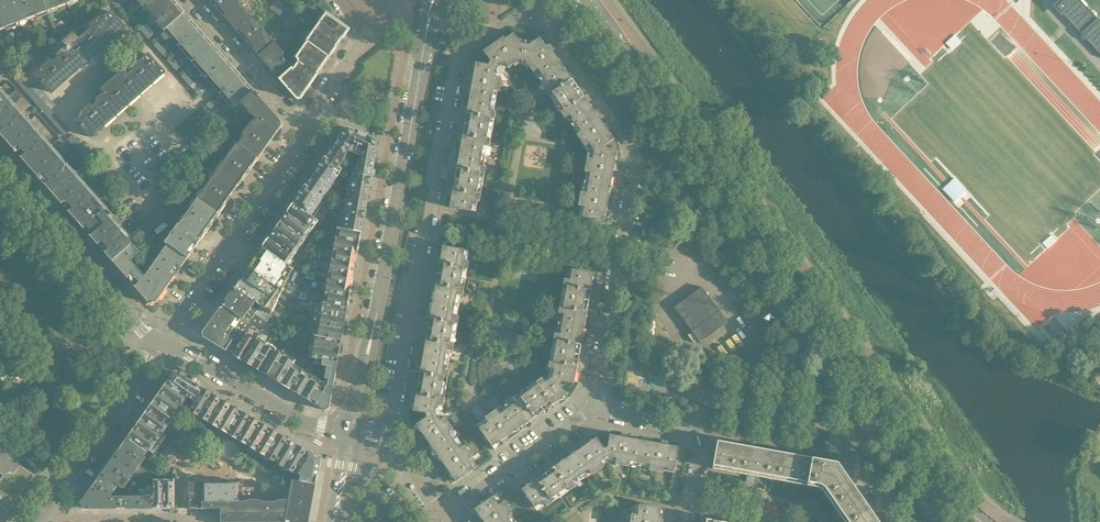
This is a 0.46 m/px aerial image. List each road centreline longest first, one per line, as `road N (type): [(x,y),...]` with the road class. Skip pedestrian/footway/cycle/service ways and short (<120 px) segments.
road 1 (secondary): [(987,521),(933,469),(587,0)]
road 2 (secondary): [(566,0),(880,413)]
road 3 (residential): [(386,441),(455,66),(476,44)]
road 4 (secondary): [(378,304),(424,48)]
road 5 (residential): [(161,342),(305,128)]
road 6 (residential): [(594,409),(636,160)]
road 7 (residential): [(161,342),(0,170)]
road 8 (tertiary): [(346,432),(299,420),(161,342)]
road 9 (residential): [(688,521),(704,428),(594,409)]
road 10 (tertiary): [(48,509),(161,342)]
road 11 (residential): [(443,509),(594,409)]
road 12 (residential): [(305,128),(192,0)]
road 13 (residential): [(192,521),(69,517),(48,509)]
road 14 (secondary): [(880,413),(972,521)]
road 15 (residential): [(898,521),(847,453),(855,431),(880,413)]
road 16 (secondary): [(359,435),(378,304)]
road 17 (secondary): [(378,304),(346,432)]

